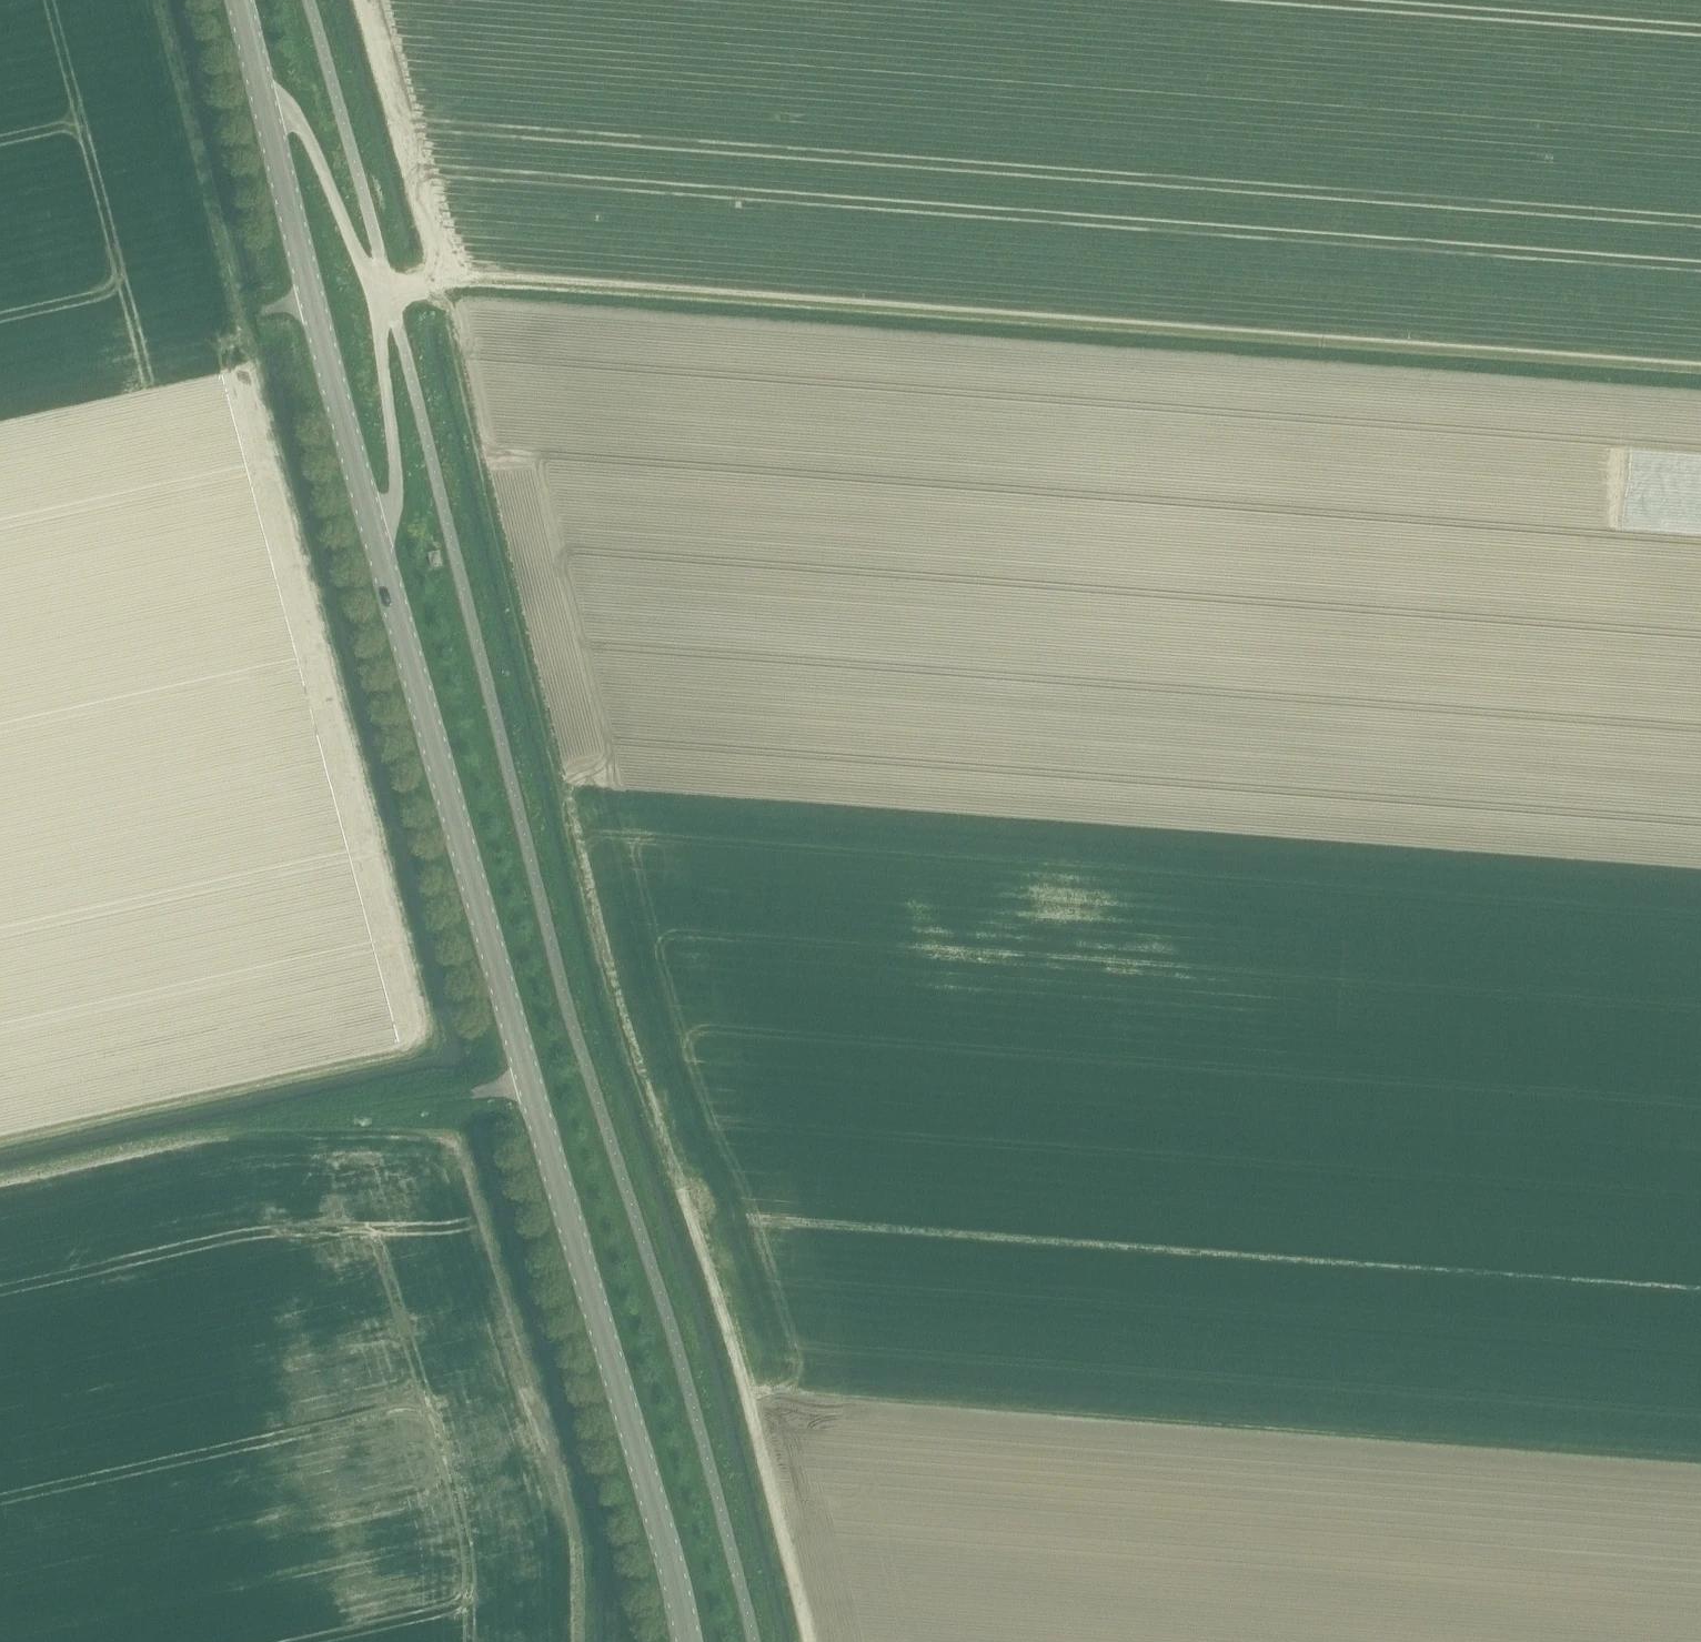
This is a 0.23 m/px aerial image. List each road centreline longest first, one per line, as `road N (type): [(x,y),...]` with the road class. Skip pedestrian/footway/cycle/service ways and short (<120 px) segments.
road 1 (secondary): [(689,1641),(380,550),(240,0)]

